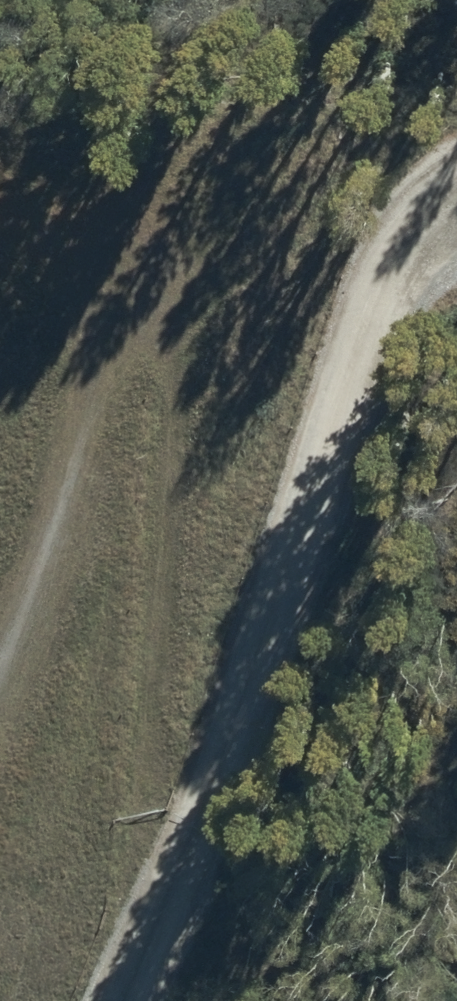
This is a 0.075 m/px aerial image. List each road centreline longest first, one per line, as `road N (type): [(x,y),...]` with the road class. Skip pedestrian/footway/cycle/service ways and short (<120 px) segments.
road 1 (track): [(456,225),(372,302),(121,1000)]
road 2 (track): [(0,667),(87,447),(112,277),(80,226),(11,207)]

